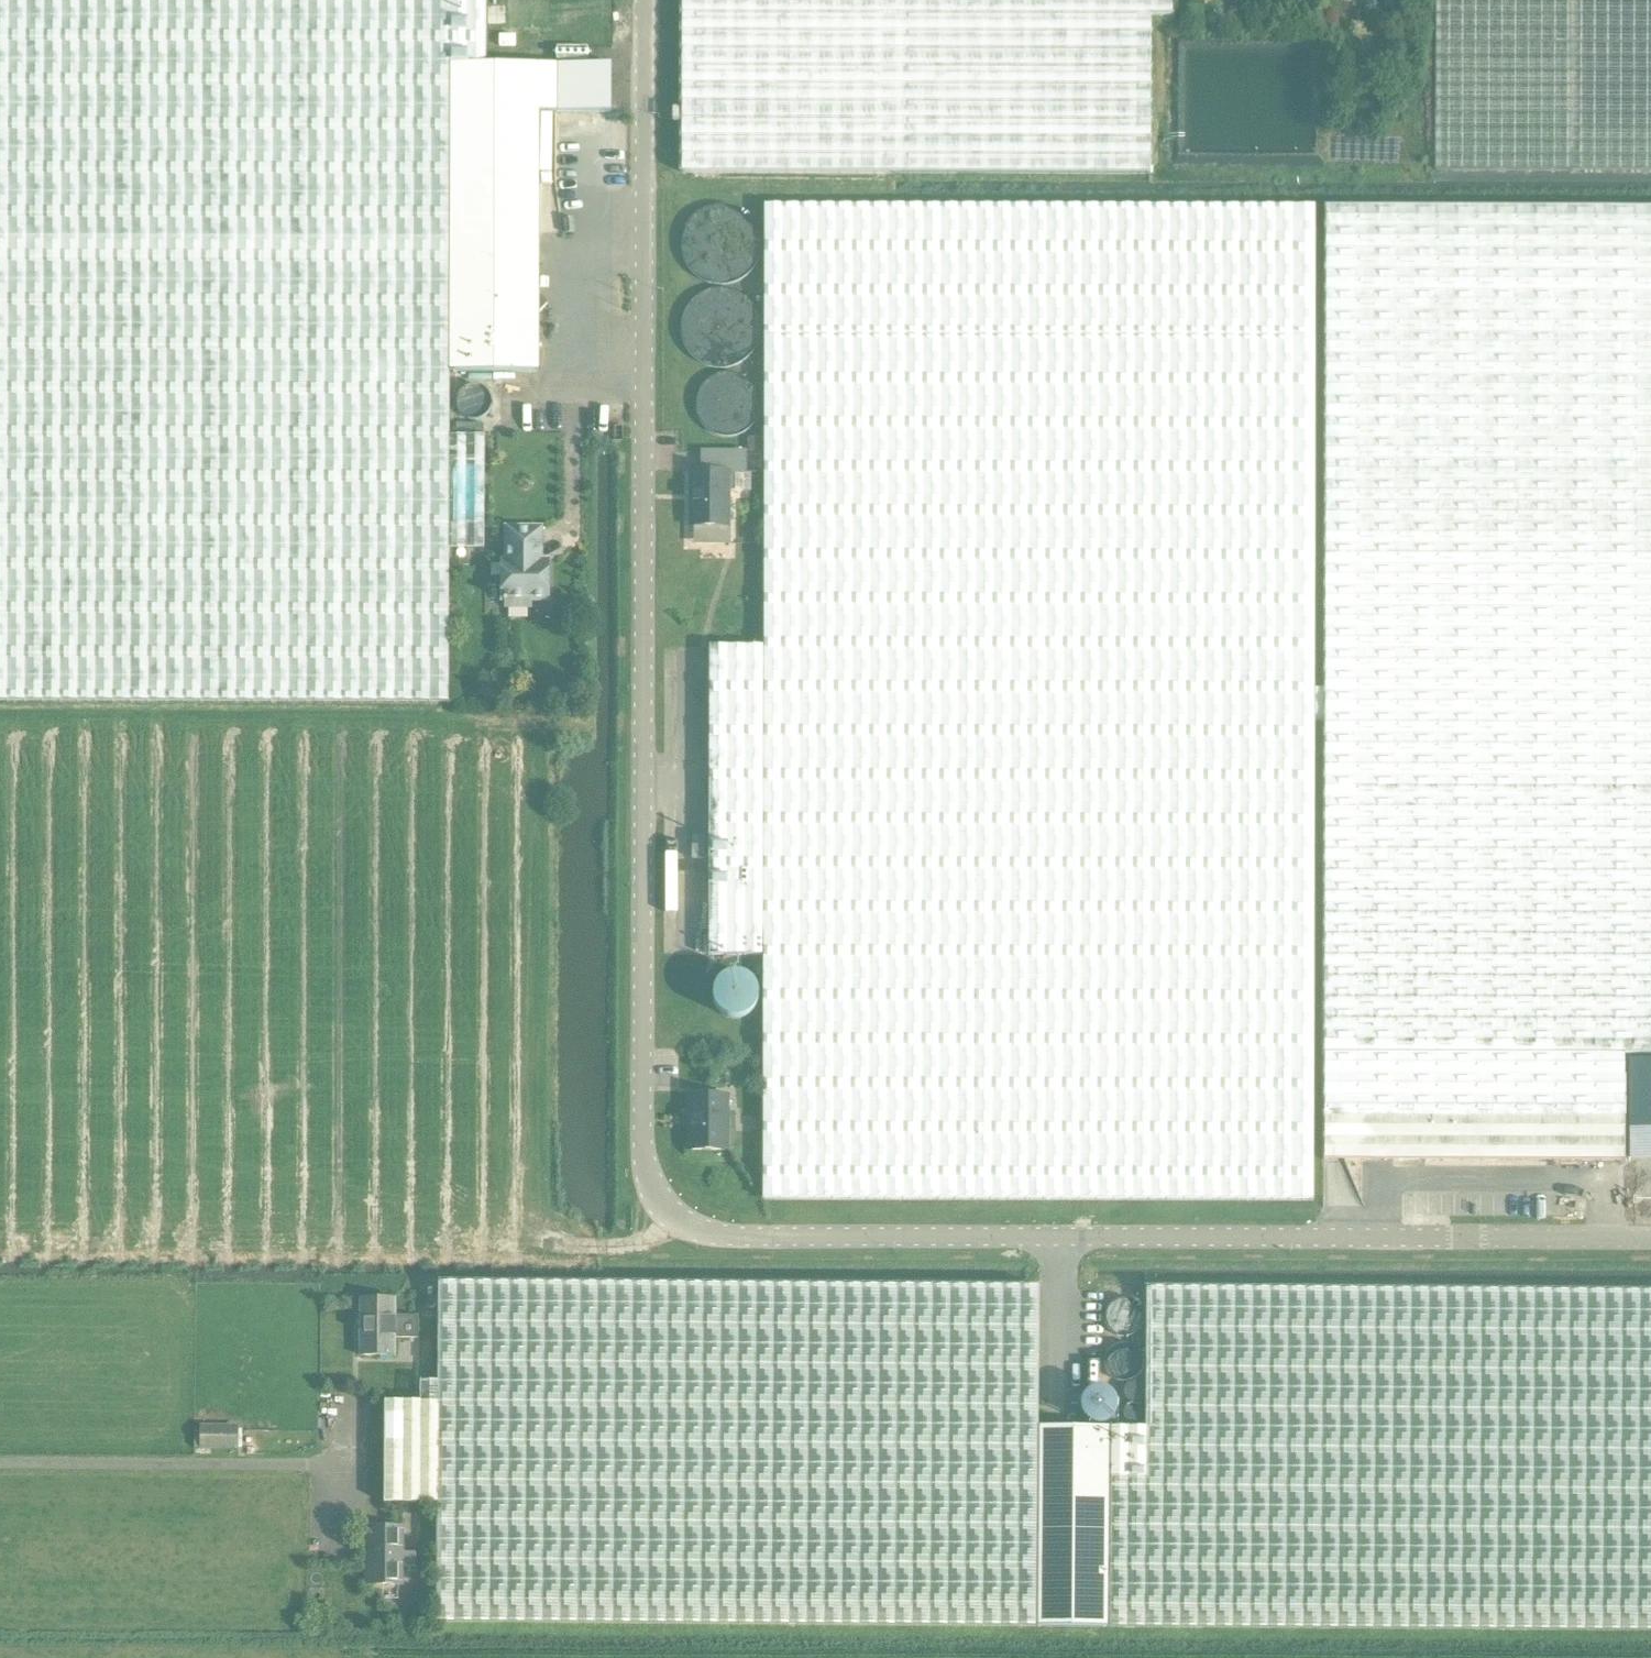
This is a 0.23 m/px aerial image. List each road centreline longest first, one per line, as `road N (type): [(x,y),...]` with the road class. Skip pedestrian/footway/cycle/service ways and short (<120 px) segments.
road 1 (unclassified): [(1650,1239),(709,1233),(659,1205),(640,1132),(644,0)]

